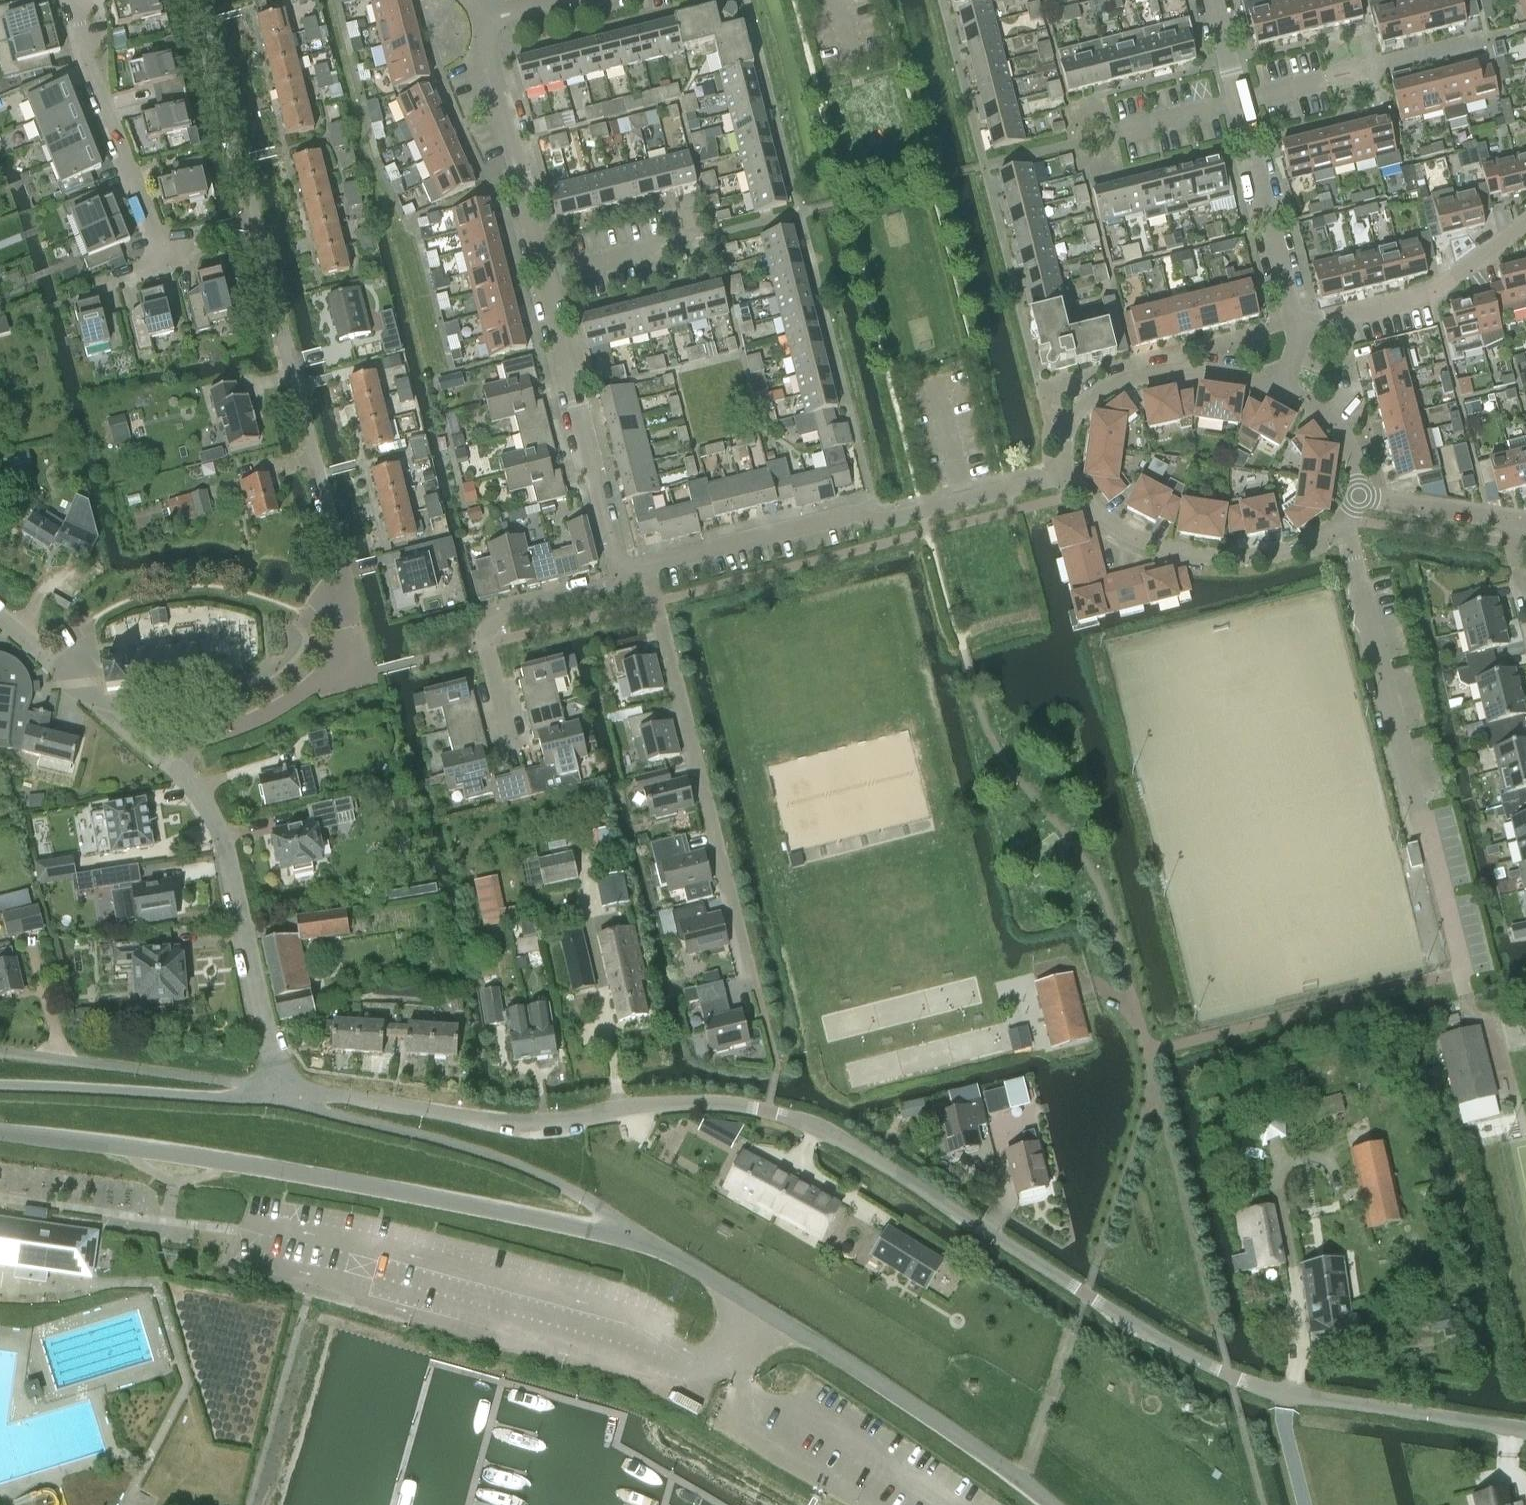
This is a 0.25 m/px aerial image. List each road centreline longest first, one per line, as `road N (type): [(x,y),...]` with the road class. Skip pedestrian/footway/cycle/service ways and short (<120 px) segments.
road 1 (unclassified): [(1525,1435),(1234,1380),(834,1133),(767,1111),(694,1102),(533,1124),(336,1093),(279,1100)]
road 2 (residential): [(252,224),(353,629),(335,677),(249,723),(160,749)]
road 3 (tertiary): [(646,1243),(159,1151),(0,1131)]
road 4 (residential): [(621,580),(478,24)]
road 5 (residential): [(770,1040),(647,567)]
road 6 (tertiary): [(1049,1504),(757,1306),(646,1243)]
road 7 (residential): [(1462,975),(1343,519)]
road 8 (residential): [(647,567),(852,513),(885,522),(1068,472)]
road 9 (unclassified): [(646,1243),(590,1203),(514,1165),(279,1100)]
road 10 (residential): [(277,1088),(232,861),(208,808),(160,749)]
road 11 (residential): [(1215,0),(1303,326)]
road 12 (residential): [(1068,472),(1109,523),(1183,553),(1274,554),(1343,519)]
road 13 (residential): [(0,1052),(277,1088)]
road 14 (unclassified): [(279,1100),(0,1087)]
road 15 (residential): [(514,756),(484,646),(489,623),(504,610),(621,580)]
road 16 (residential): [(1281,388),(1189,371),(1118,383),(1073,421),(1068,472)]
road 17 (residential): [(160,252),(77,0)]
road 18 (residential): [(1303,326),(1444,287),(1525,224)]
road 19 (residential): [(194,0),(252,224)]
road 20 (residential): [(160,749),(0,615)]
road 21 (residential): [(1356,494),(1516,524)]
road 22 (residential): [(1356,494),(1347,439),(1281,388)]

